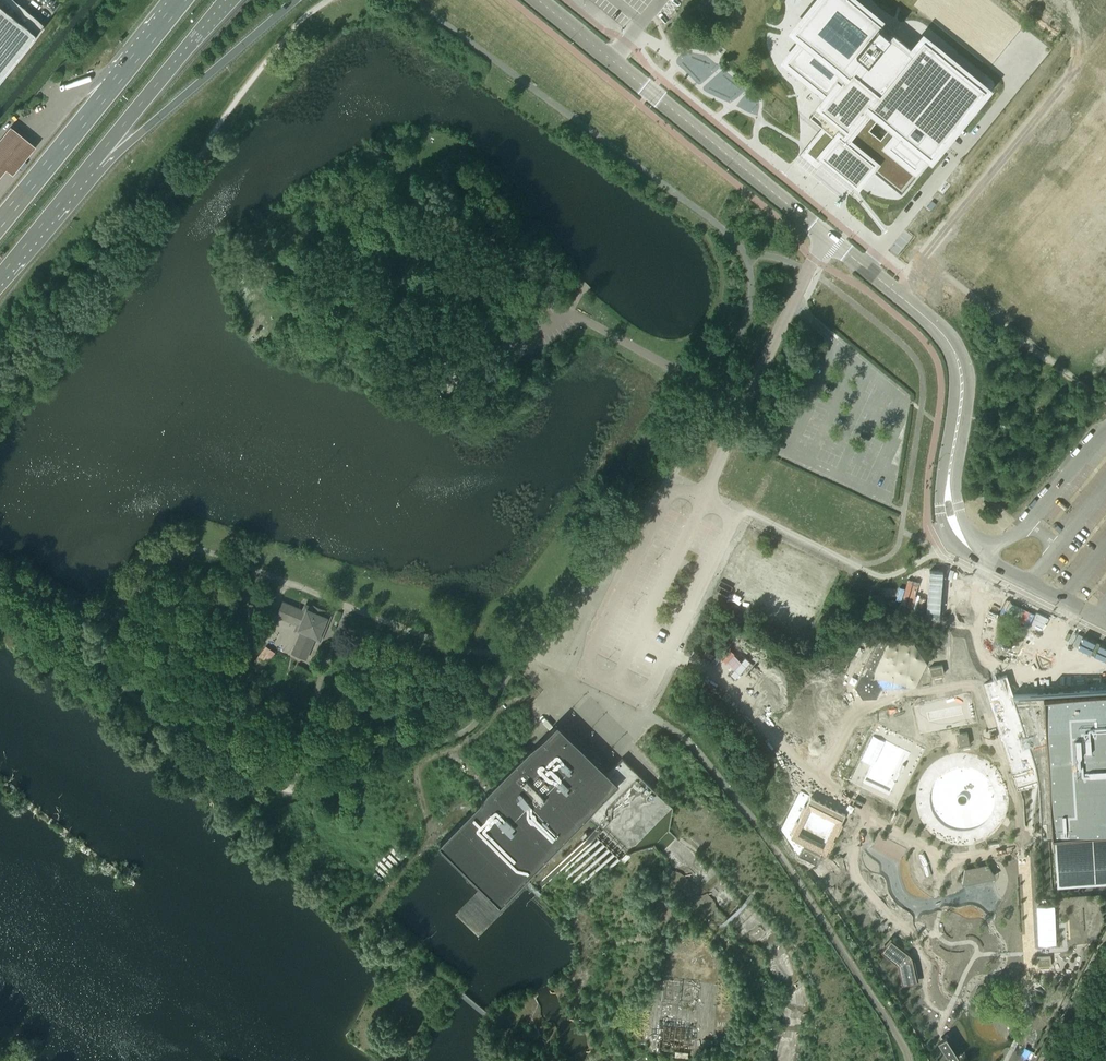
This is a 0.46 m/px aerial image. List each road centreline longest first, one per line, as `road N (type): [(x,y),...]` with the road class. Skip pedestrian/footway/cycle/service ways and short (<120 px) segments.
road 1 (unclassified): [(1105,625),(987,564),(954,526),(947,500),(962,394),(945,335),(542,0)]
road 2 (primary): [(182,0),(0,223)]
road 3 (primary): [(85,174),(294,0)]
road 4 (primary): [(85,174),(229,0)]
road 5 (primary): [(0,279),(85,174)]

